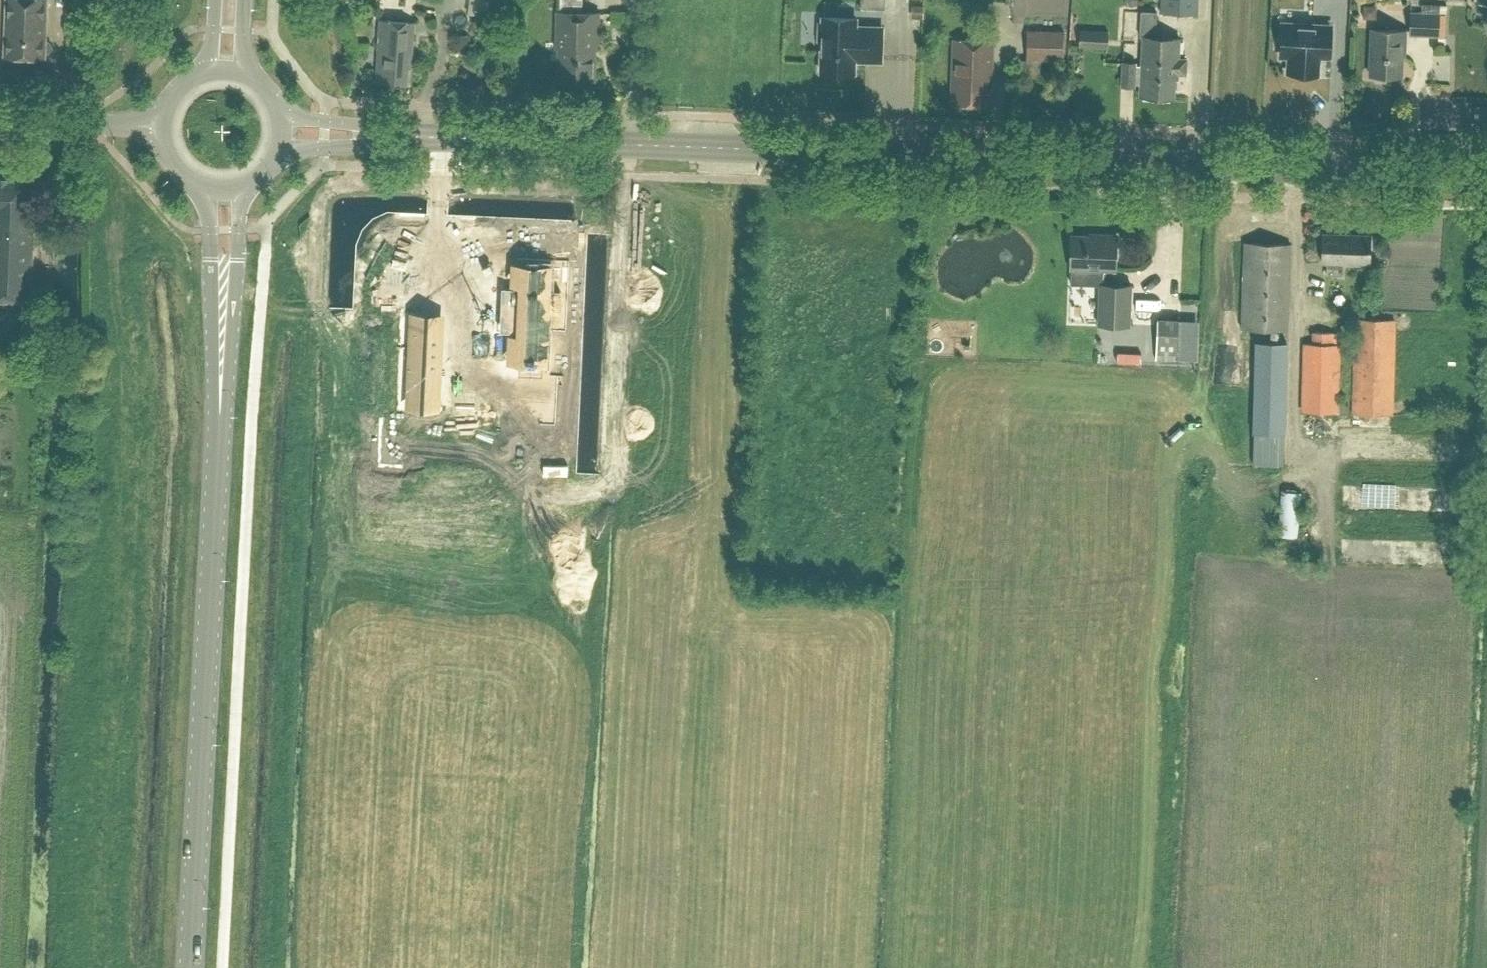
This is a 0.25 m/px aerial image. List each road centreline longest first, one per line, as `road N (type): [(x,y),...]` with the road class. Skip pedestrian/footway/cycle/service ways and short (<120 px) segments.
road 1 (tertiary): [(1486,176),(283,133)]
road 2 (secondary): [(221,349),(188,967)]
road 3 (secondary): [(221,349),(234,298),(239,188)]
road 4 (tertiary): [(0,121),(162,132)]
road 5 (secondary): [(204,188),(221,349)]

